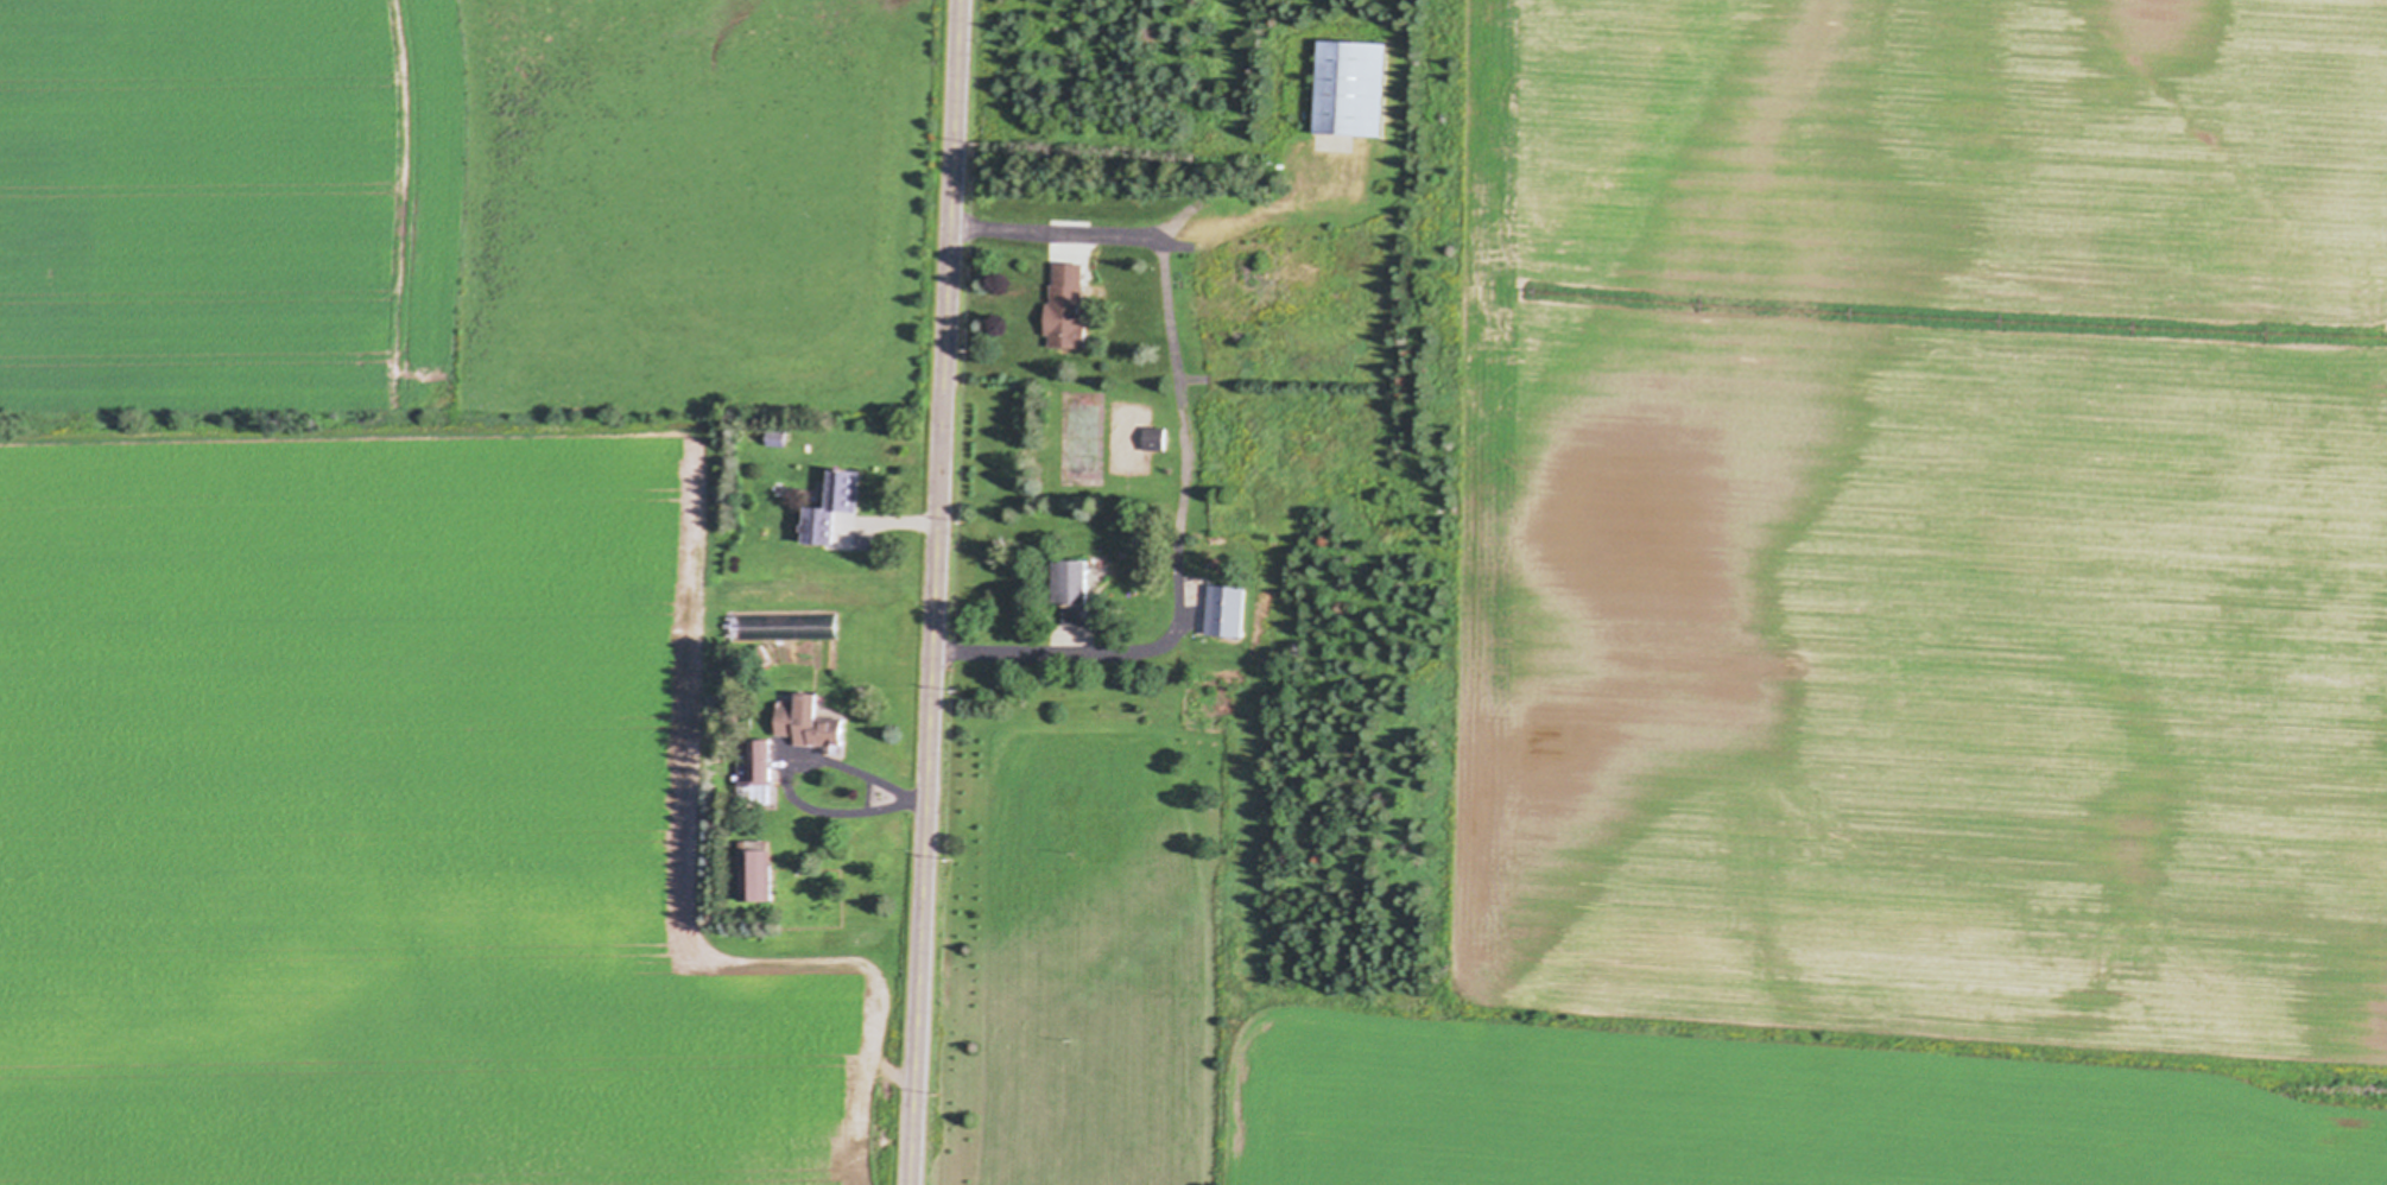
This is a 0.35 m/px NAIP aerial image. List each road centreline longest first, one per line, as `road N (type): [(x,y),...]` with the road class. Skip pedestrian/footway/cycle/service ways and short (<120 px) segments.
road 1 (primary): [(912,1184),(958,0)]

